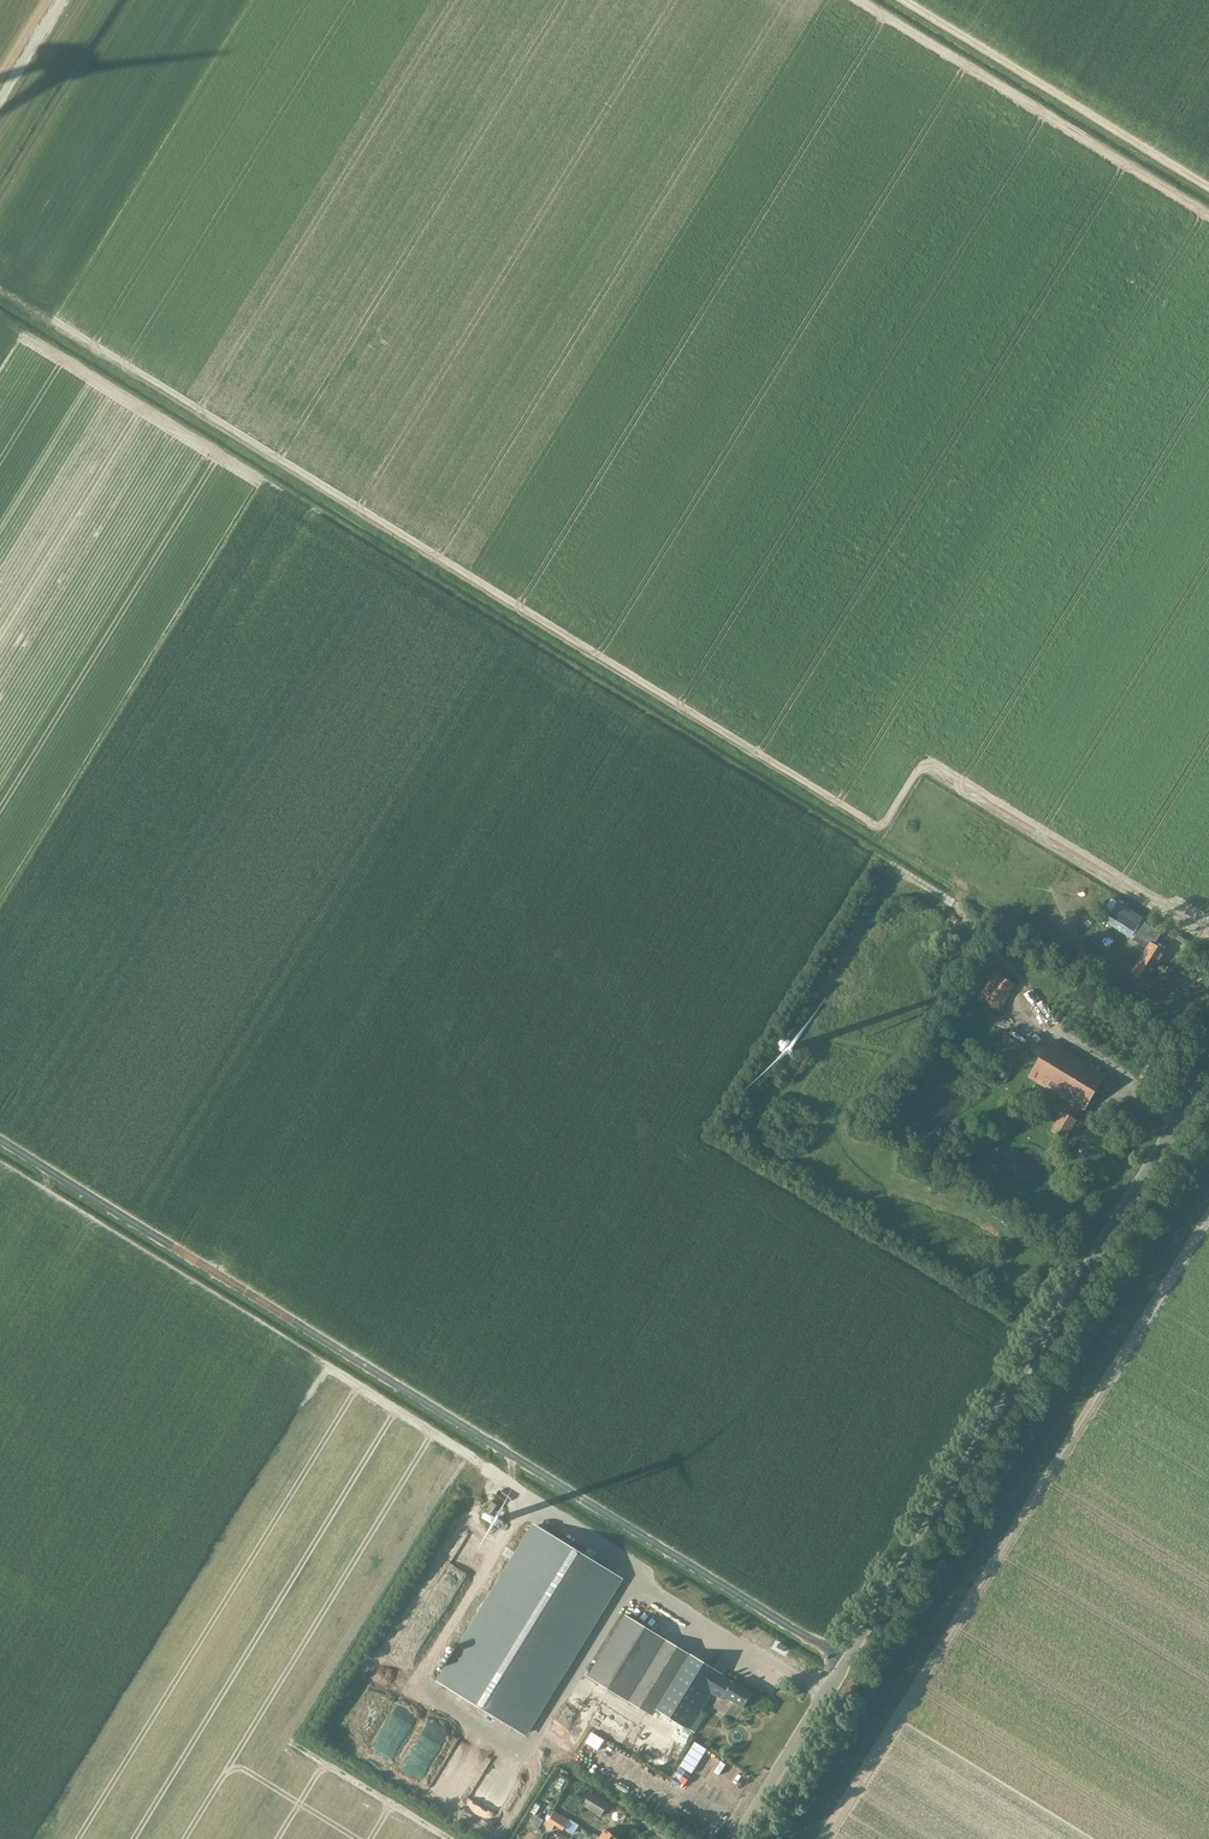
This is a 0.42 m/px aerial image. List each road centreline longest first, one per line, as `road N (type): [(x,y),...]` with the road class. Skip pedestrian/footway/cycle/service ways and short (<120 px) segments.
road 1 (unclassified): [(736,1838),(1208,1068)]
road 2 (track): [(858,0),(1208,216)]

